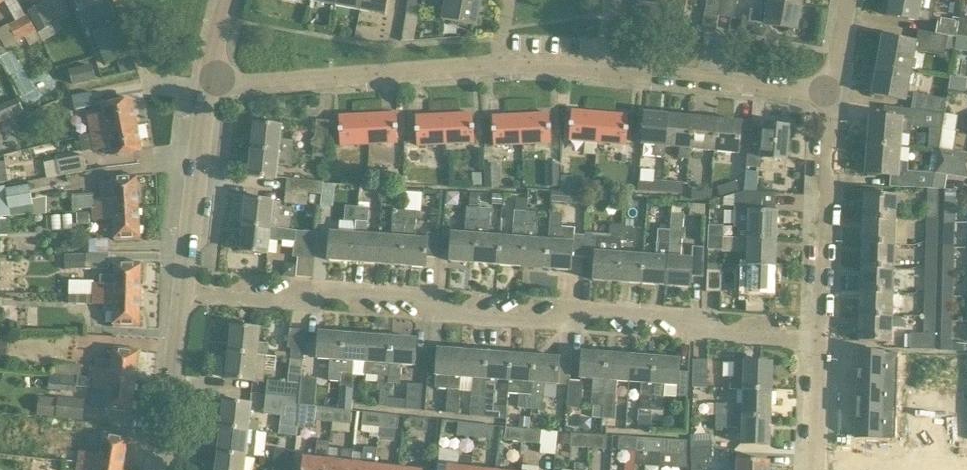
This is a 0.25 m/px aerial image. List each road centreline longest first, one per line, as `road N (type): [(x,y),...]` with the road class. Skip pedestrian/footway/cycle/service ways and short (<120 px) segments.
road 1 (residential): [(184,301),(311,299),(469,315),(656,314),(706,336),(821,345)]
road 2 (residential): [(211,86),(489,79)]
road 3 (residential): [(821,345),(833,97)]
road 4 (residential): [(601,82),(833,97)]
road 5 (residential): [(184,301),(211,86)]
road 6 (residential): [(166,469),(184,301)]
road 7 (residential): [(818,469),(821,345)]

